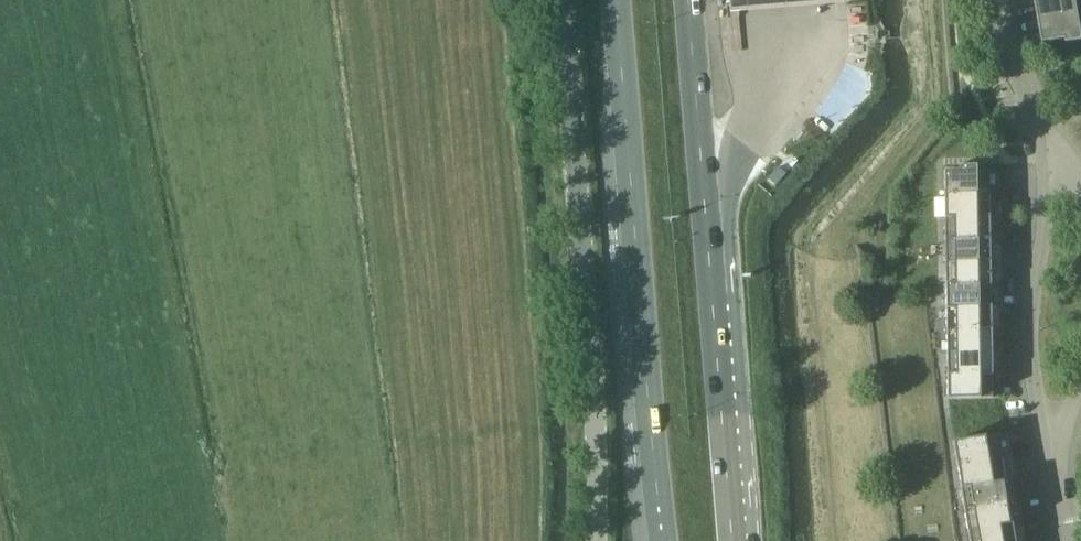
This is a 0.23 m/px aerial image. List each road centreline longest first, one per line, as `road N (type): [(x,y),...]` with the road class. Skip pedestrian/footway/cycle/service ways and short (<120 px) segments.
road 1 (primary): [(615,0),(664,540)]
road 2 (primary): [(735,540),(691,0)]
road 3 (unclassified): [(600,540),(597,393),(562,0)]
road 4 (residential): [(1053,480),(1030,333),(1048,176)]
road 5 (residential): [(1048,176),(1040,127),(992,0)]

